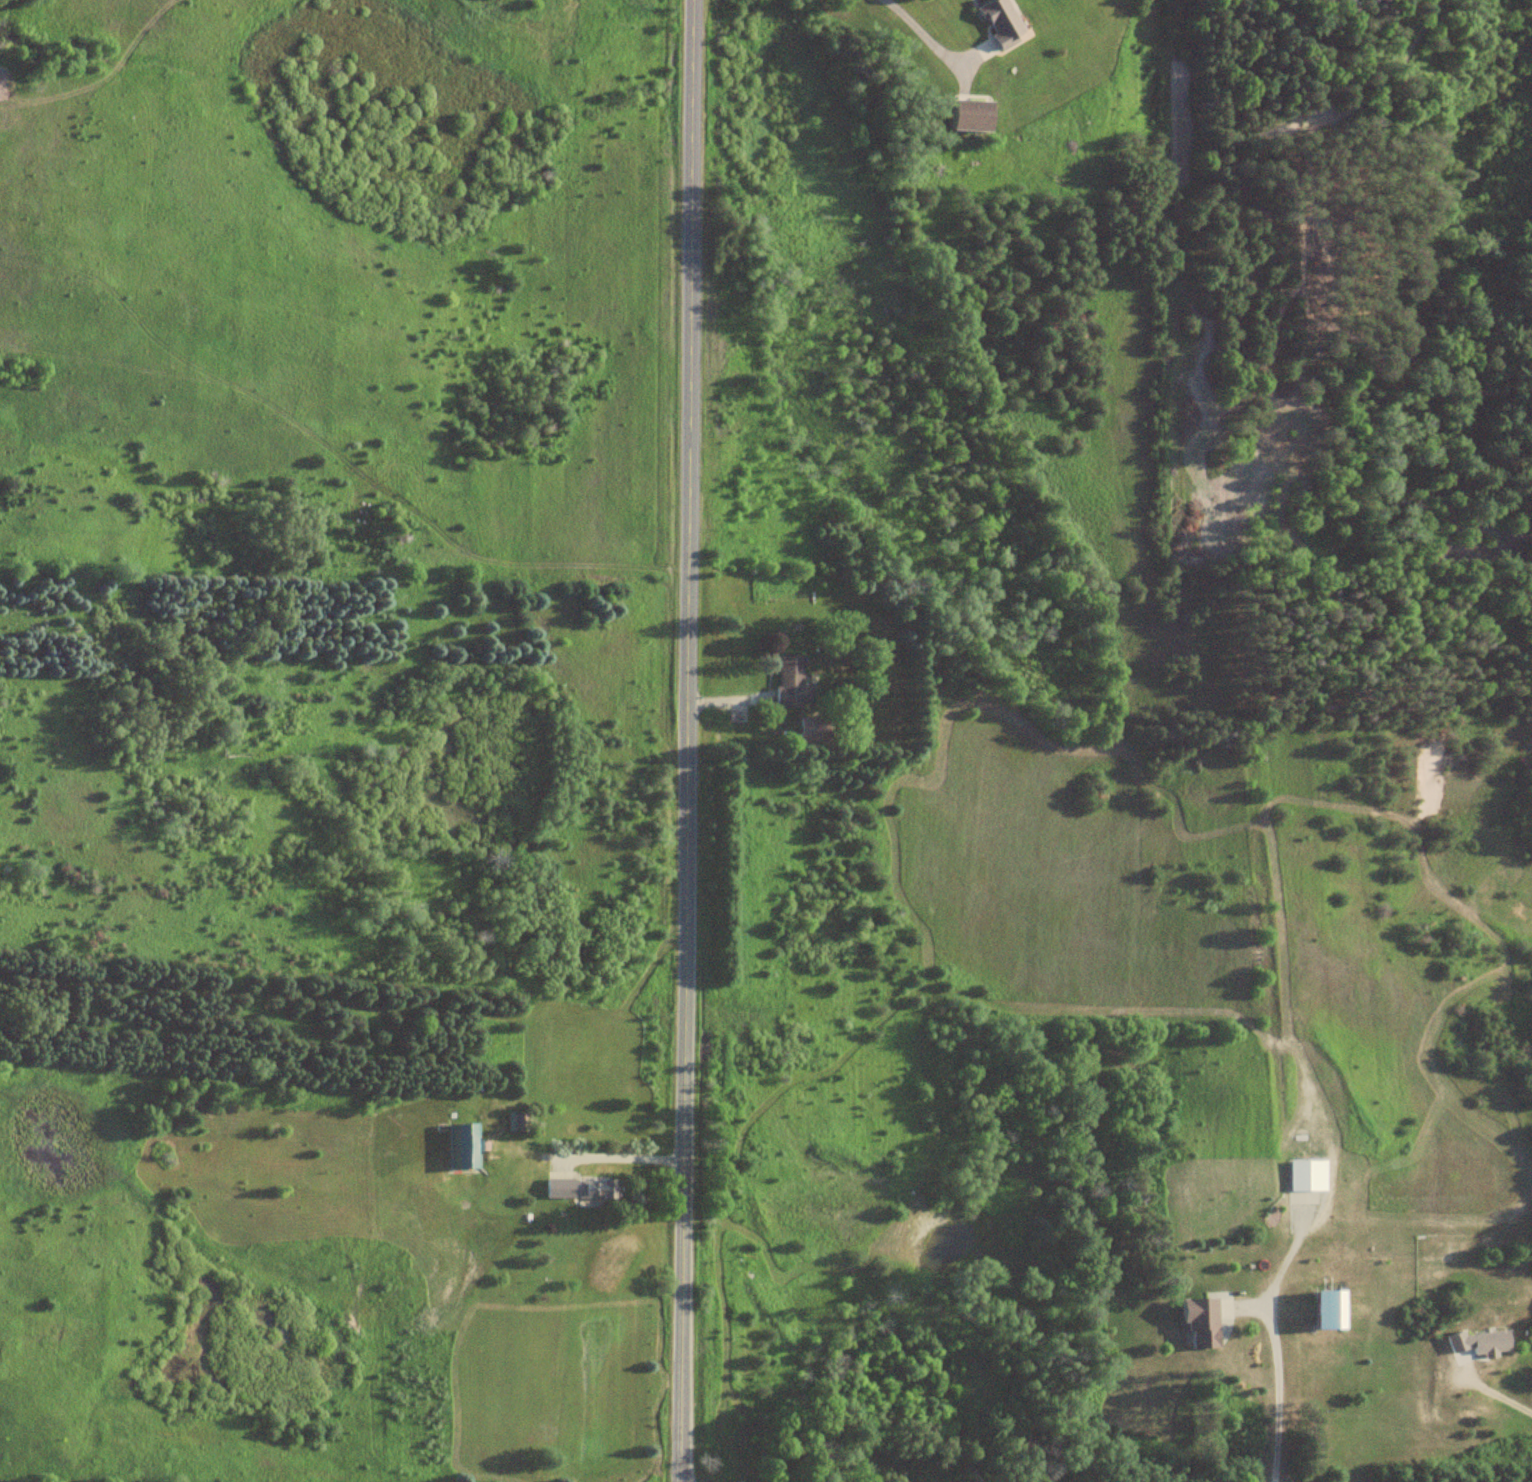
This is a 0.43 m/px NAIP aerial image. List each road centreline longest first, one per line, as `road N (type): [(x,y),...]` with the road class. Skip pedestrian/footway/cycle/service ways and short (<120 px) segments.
road 1 (residential): [(682,1481),(692,0)]

